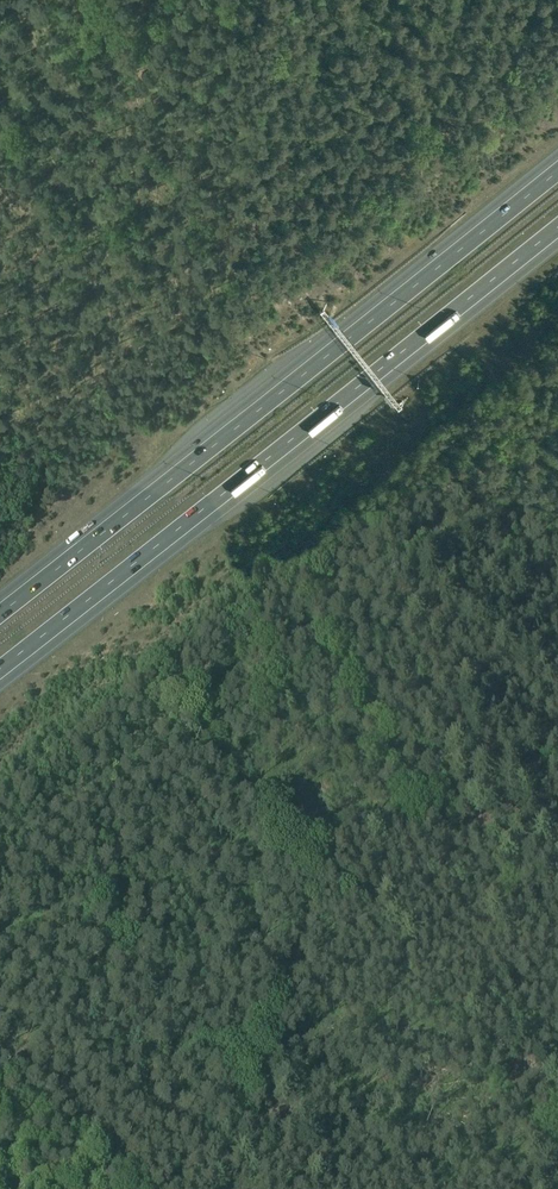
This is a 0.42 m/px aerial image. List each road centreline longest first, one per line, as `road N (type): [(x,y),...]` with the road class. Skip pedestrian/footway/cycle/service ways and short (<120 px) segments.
road 1 (track): [(209,1188),(442,494),(454,494),(557,595)]
road 2 (motorway): [(557,165),(0,607)]
road 3 (motorway): [(0,672),(557,240)]

